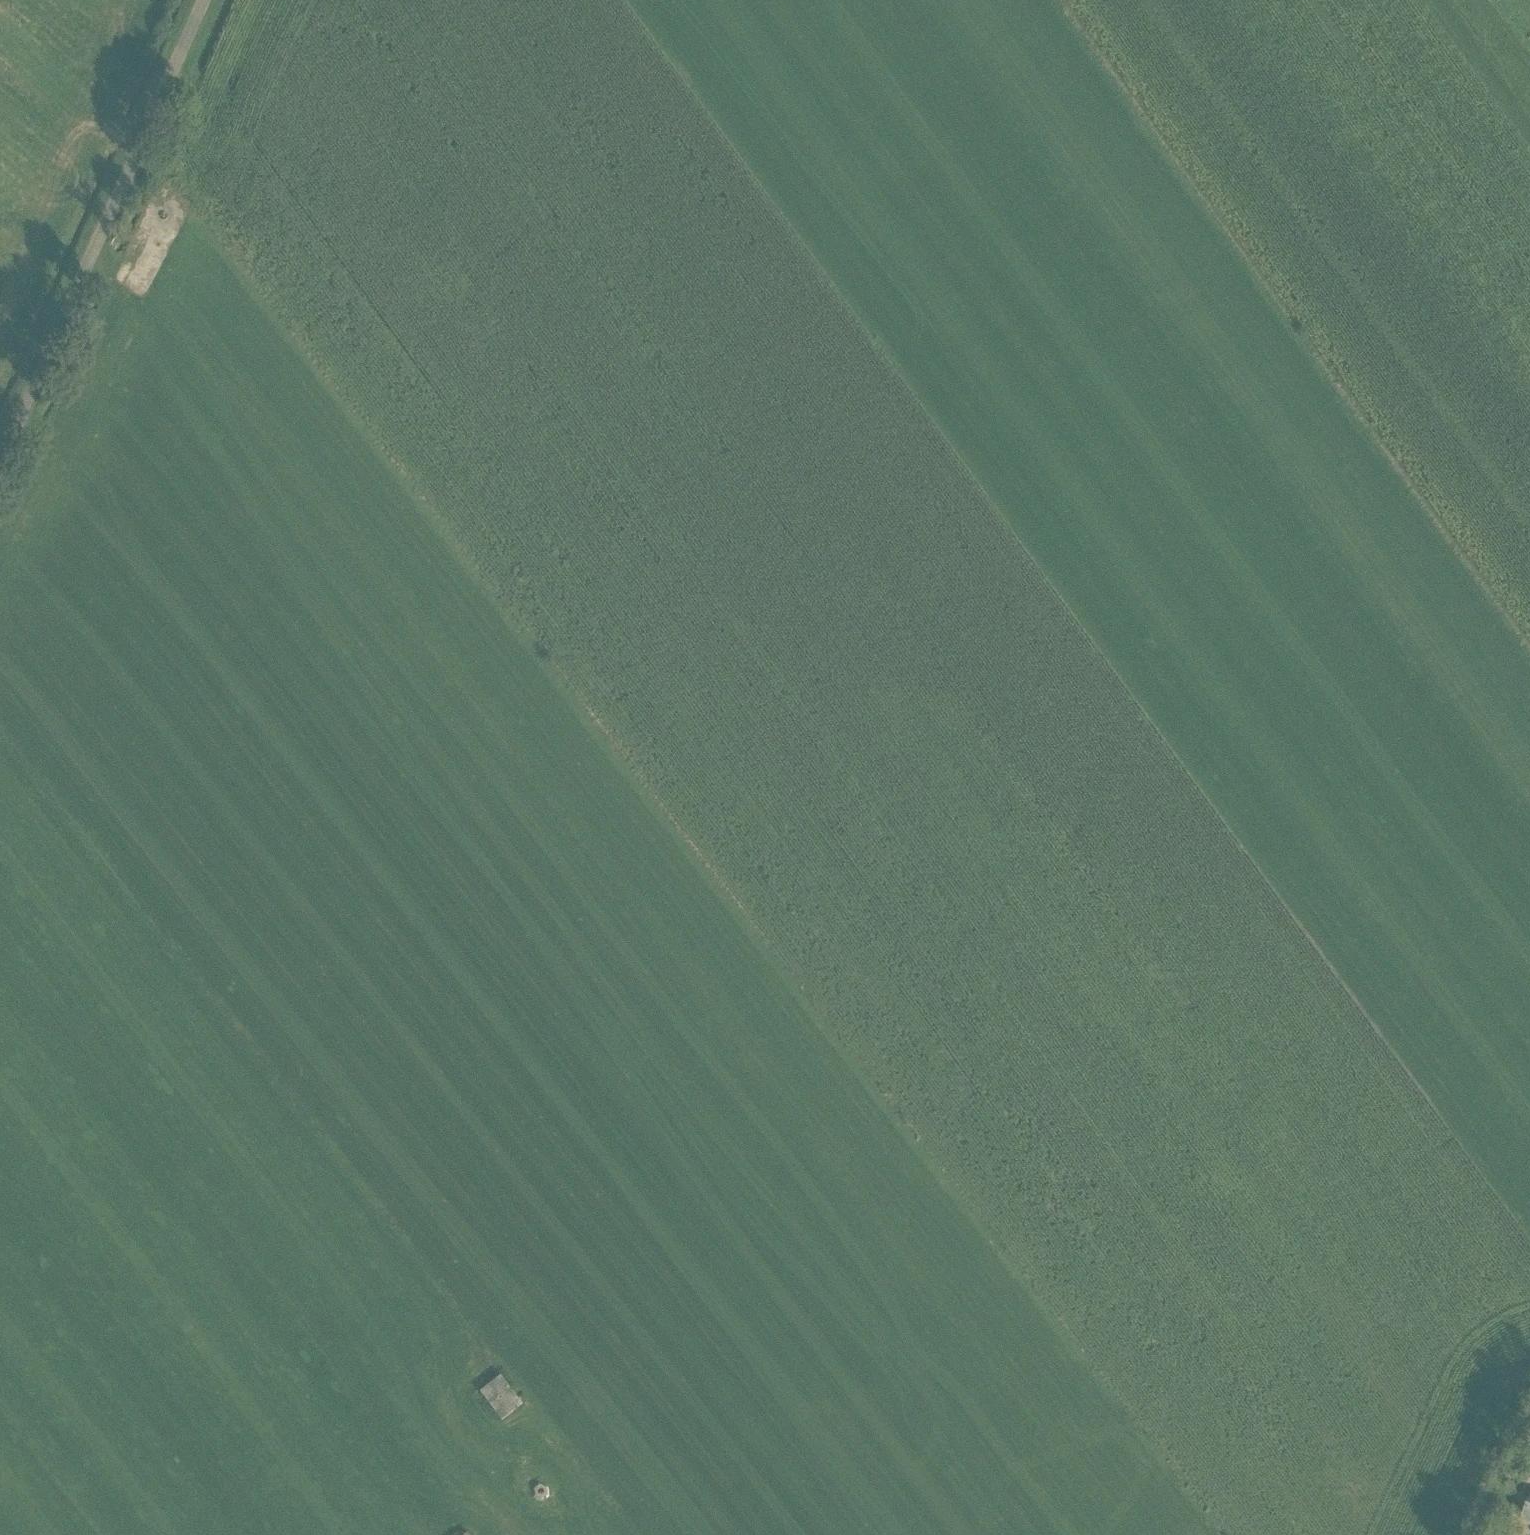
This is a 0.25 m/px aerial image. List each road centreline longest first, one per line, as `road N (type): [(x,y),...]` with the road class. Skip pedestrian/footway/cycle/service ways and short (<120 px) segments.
road 1 (unclassified): [(204,0),(0,456)]

